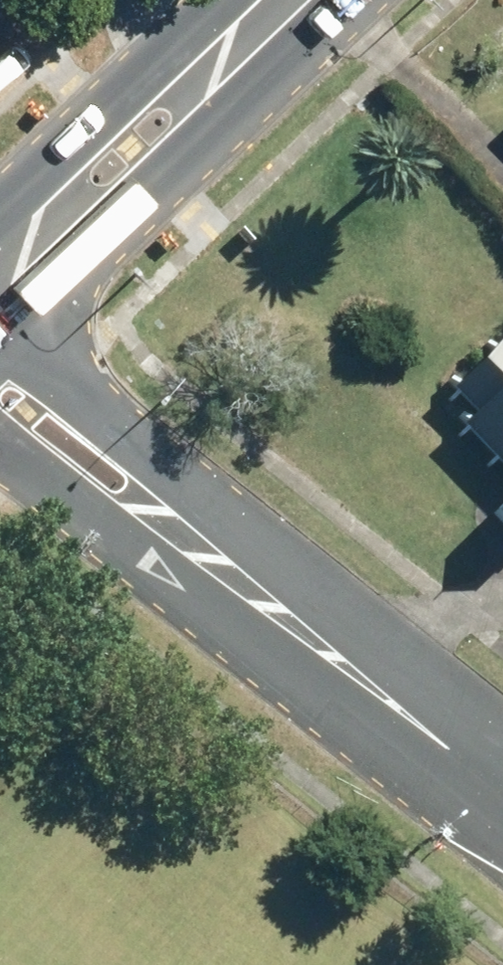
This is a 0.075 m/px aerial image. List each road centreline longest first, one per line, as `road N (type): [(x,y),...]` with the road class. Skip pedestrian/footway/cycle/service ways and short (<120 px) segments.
road 1 (tertiary): [(0,300),(150,439),(294,624)]
road 2 (primary): [(0,279),(289,0)]
road 3 (tertiary): [(294,624),(102,530),(0,441)]
road 4 (tertiary): [(502,793),(294,624)]

